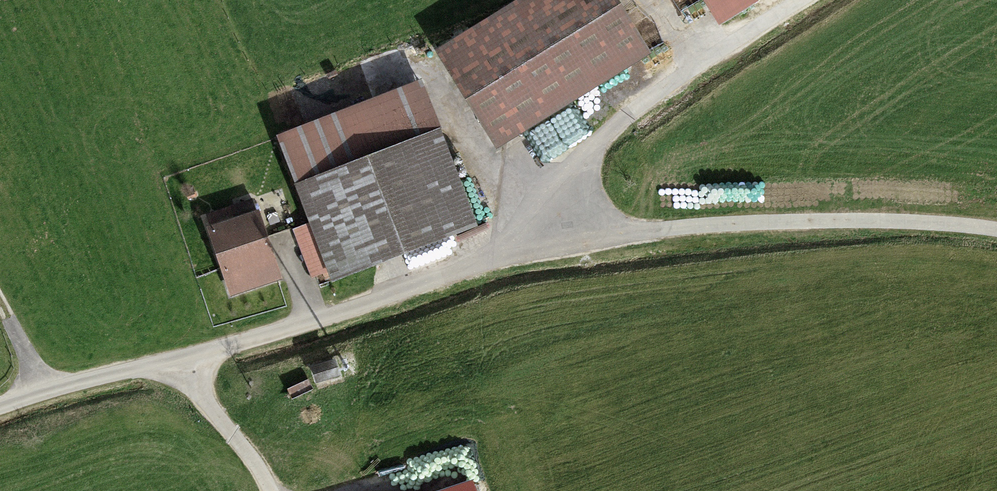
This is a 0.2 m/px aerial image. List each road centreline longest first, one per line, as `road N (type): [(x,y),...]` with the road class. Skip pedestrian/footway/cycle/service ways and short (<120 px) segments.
road 1 (track): [(0,410),(349,312),(489,258),(607,236),(736,227),(996,234)]
road 2 (track): [(489,258),(523,200),(621,110),(800,0)]
road 3 (track): [(173,360),(246,450),(267,490)]

